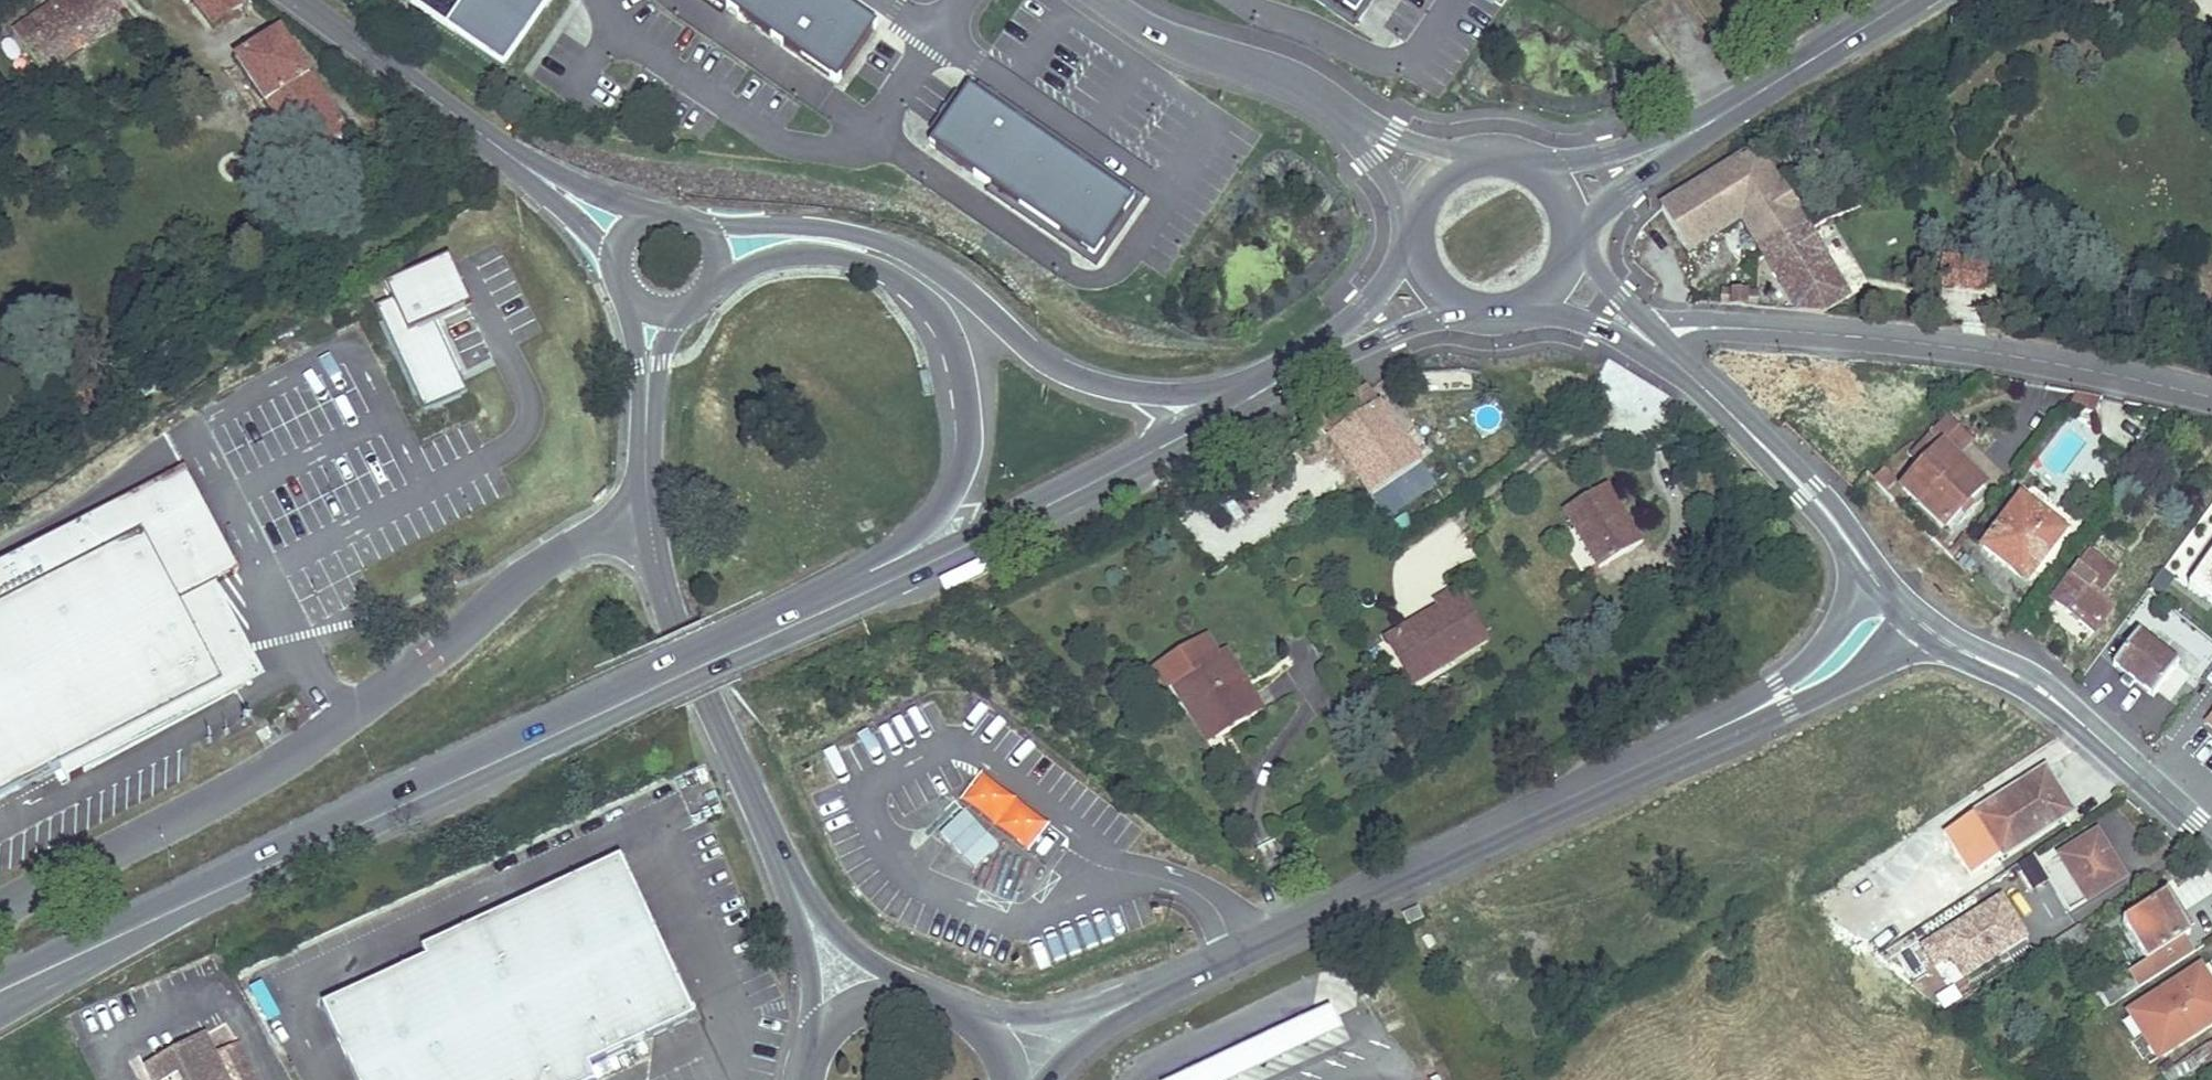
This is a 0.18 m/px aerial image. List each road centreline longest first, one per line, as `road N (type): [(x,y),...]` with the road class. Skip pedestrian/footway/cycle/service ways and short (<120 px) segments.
road 1 (residential): [(650,522),(583,538),(552,555),(341,721),(249,777),(0,900)]
road 2 (tertiary): [(2211,836),(2064,700),(1919,624),(1808,490),(1656,347)]
road 3 (primary): [(835,606),(200,898)]
road 4 (primary): [(1261,391),(1145,390),(1071,372),(1037,353),(931,258),(879,232),(817,221),(699,225)]
road 5 (primary): [(714,279),(795,250),(849,254),(914,286),(949,333),(966,402),(960,470),(933,512),(873,560),(835,606)]
road 6 (residential): [(1656,347),(1675,333),(1715,327),(2024,349),(2211,391)]
road 7 (unclassified): [(1713,731),(1240,947)]
road 8 (primary): [(1261,391),(835,606)]
road 9 (unclassified): [(789,889),(675,628),(650,522)]
road 10 (unclassified): [(1240,947),(1071,1008),(1013,1012),(946,1001)]
road 11 (unclassified): [(1330,107),(1284,78),(1182,46),(1104,0)]
road 12 (unclassified): [(1027,1079),(1072,1041),(1240,947)]
road 13 (tertiary): [(495,145),(296,0)]
road 14 (primary): [(0,1018),(200,898)]
road 15 (primary): [(1736,107),(1610,153),(1514,161)]
road 16 (primary): [(1261,391),(1391,334),(1473,309)]
road 17 (primary): [(200,898),(0,991)]
road 18 (primary): [(1416,237),(1365,307),(1261,391)]
road 19 (primary): [(1917,0),(1736,107)]
road 20 (primary): [(1570,233),(1736,107)]
road 21 (tertiary): [(495,145),(615,260)]
road 22 (tertiary): [(644,217),(495,145)]
road 23 (unclassified): [(916,993),(789,889)]
road 24 (unclassified): [(1481,159),(1391,138),(1330,107)]
road 25 (unclassified): [(1330,107),(1416,228)]
road 26 (unclassified): [(789,889),(830,1026)]
road 27 (tertiary): [(1520,307),(1656,347)]
road 28 (tertiary): [(1656,347),(1570,238)]
road 29 (unclassified): [(650,522),(646,389)]

